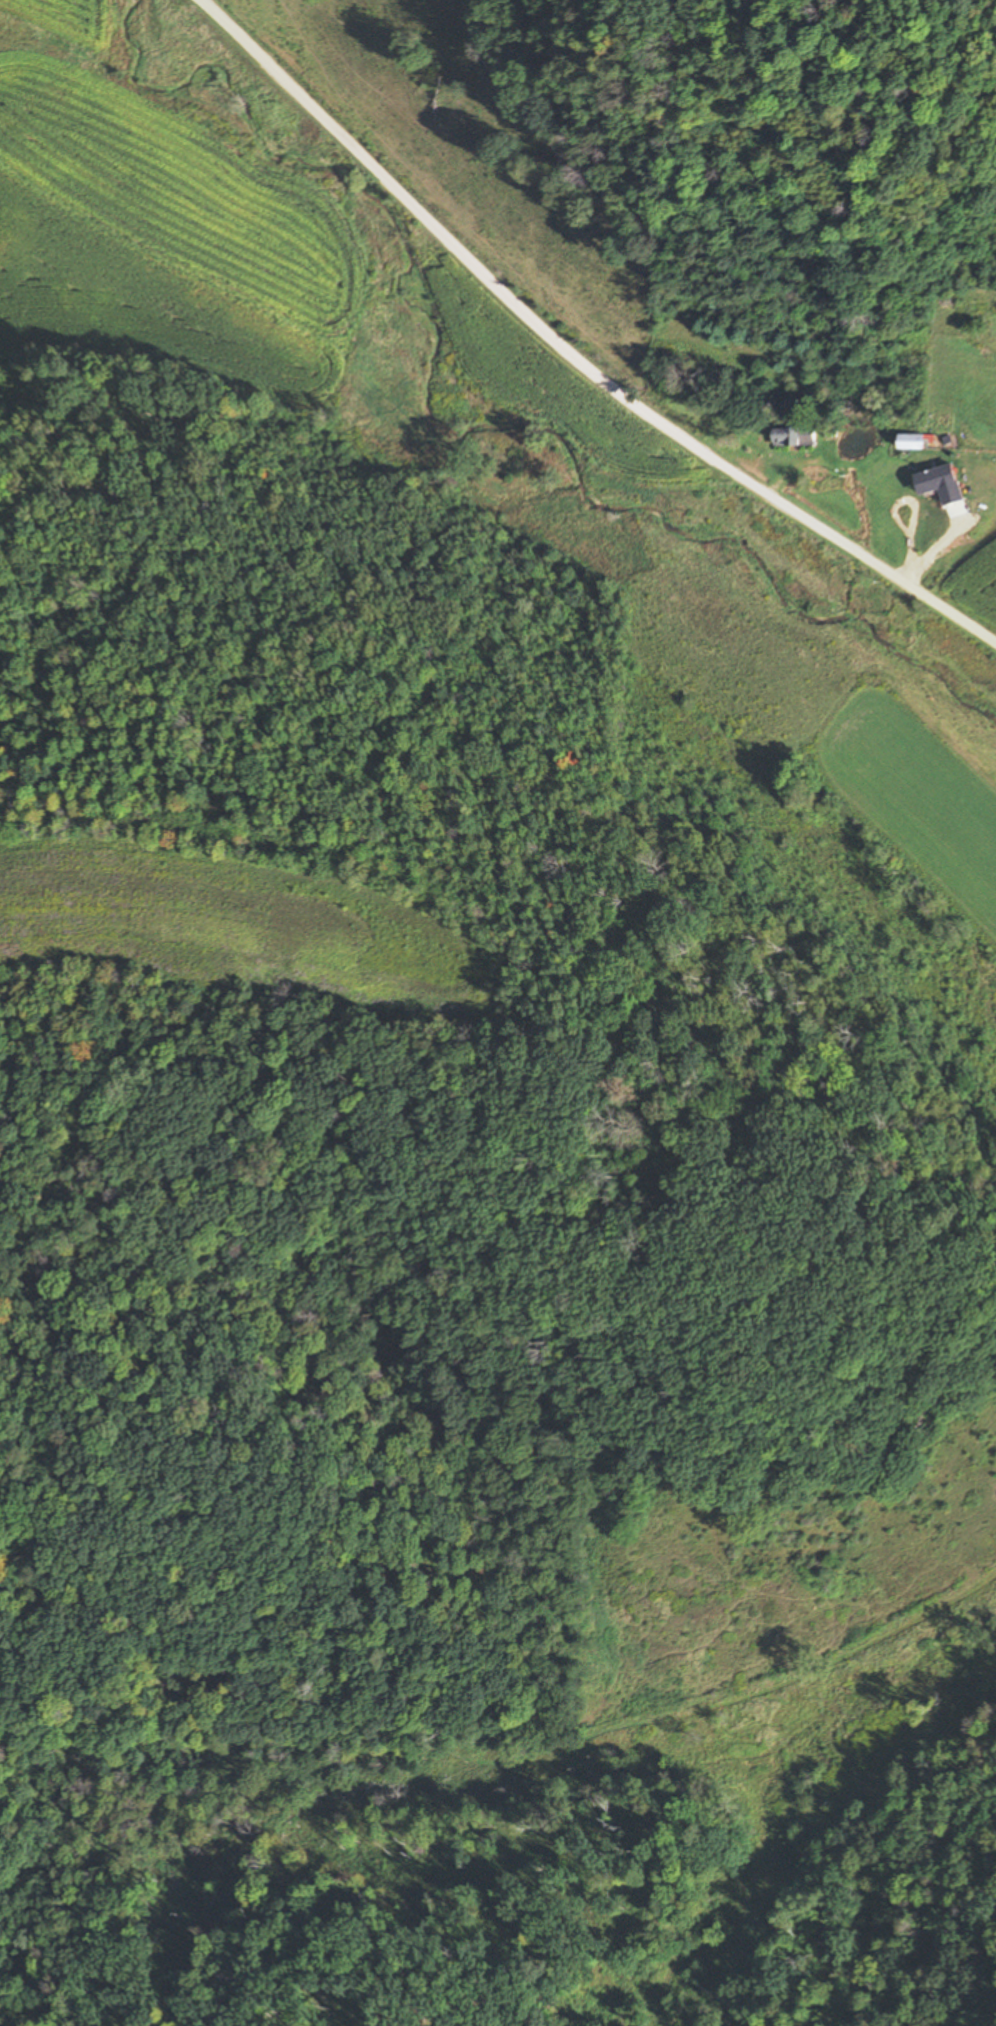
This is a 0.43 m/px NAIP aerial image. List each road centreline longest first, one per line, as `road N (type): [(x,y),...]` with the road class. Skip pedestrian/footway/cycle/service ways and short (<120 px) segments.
road 1 (residential): [(995,642),(641,409),(554,340),(200,0)]

